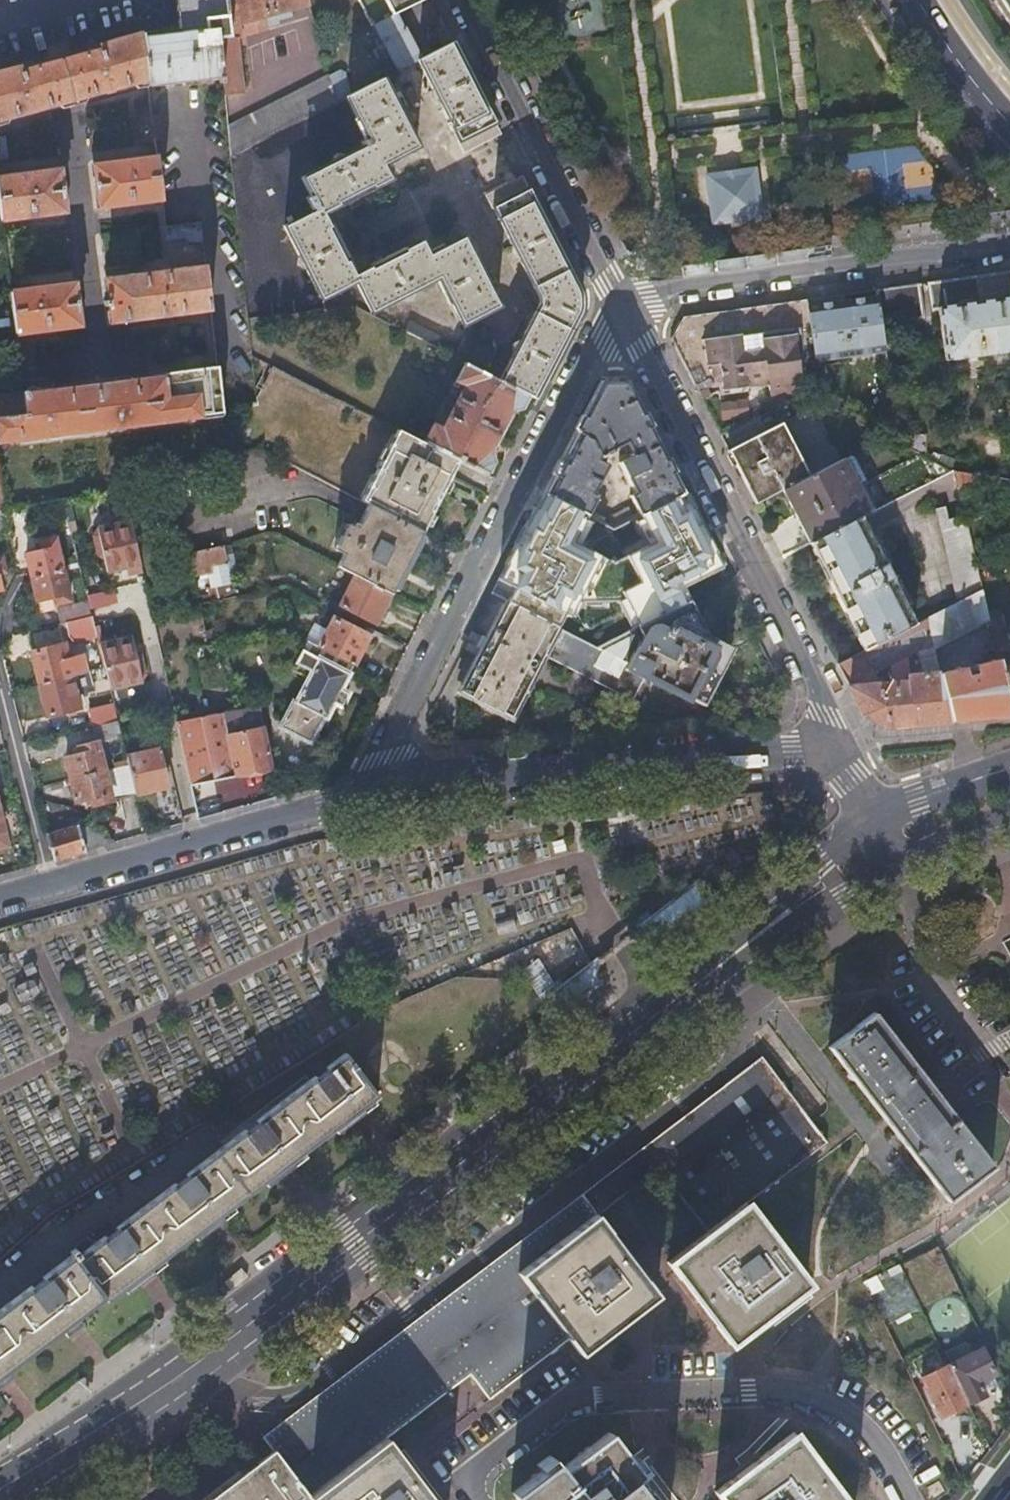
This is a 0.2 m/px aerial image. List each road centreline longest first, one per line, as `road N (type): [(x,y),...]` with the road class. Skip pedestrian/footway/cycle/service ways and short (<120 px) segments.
road 1 (secondary): [(874,842),(192,1368),(0,1490)]
road 2 (residential): [(625,311),(601,334),(379,760),(376,797)]
road 3 (residential): [(479,1499),(478,1469),(570,1401),(776,1386),(857,1419),(914,1499)]
road 4 (residential): [(829,746),(825,715),(625,311)]
road 5 (residential): [(829,746),(376,797)]
road 6 (residential): [(1009,248),(693,286),(625,311)]
road 7 (residential): [(376,797),(0,900)]
road 8 (residential): [(625,311),(465,0)]
road 9 (tertiary): [(919,0),(1009,125)]
road 10 (secondary): [(1009,796),(874,842)]

